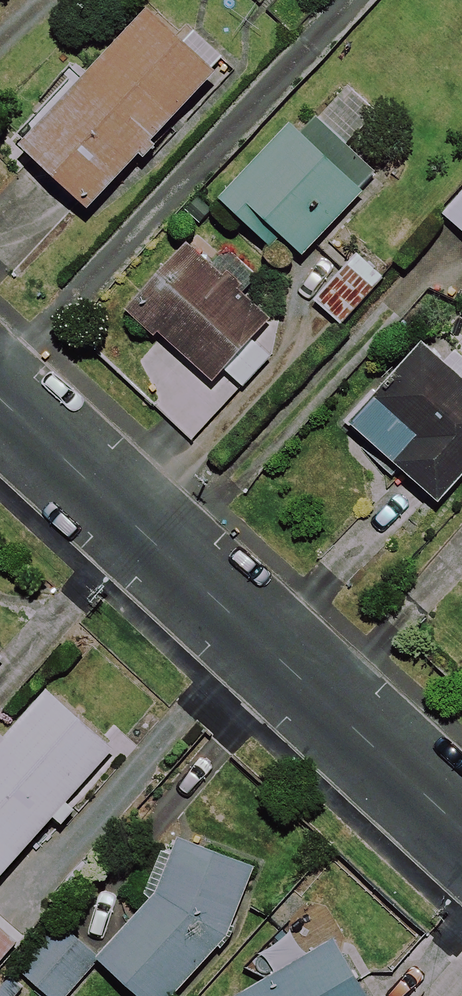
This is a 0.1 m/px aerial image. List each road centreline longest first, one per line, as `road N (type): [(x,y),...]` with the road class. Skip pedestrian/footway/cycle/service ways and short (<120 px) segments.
road 1 (residential): [(461,824),(0,397)]

